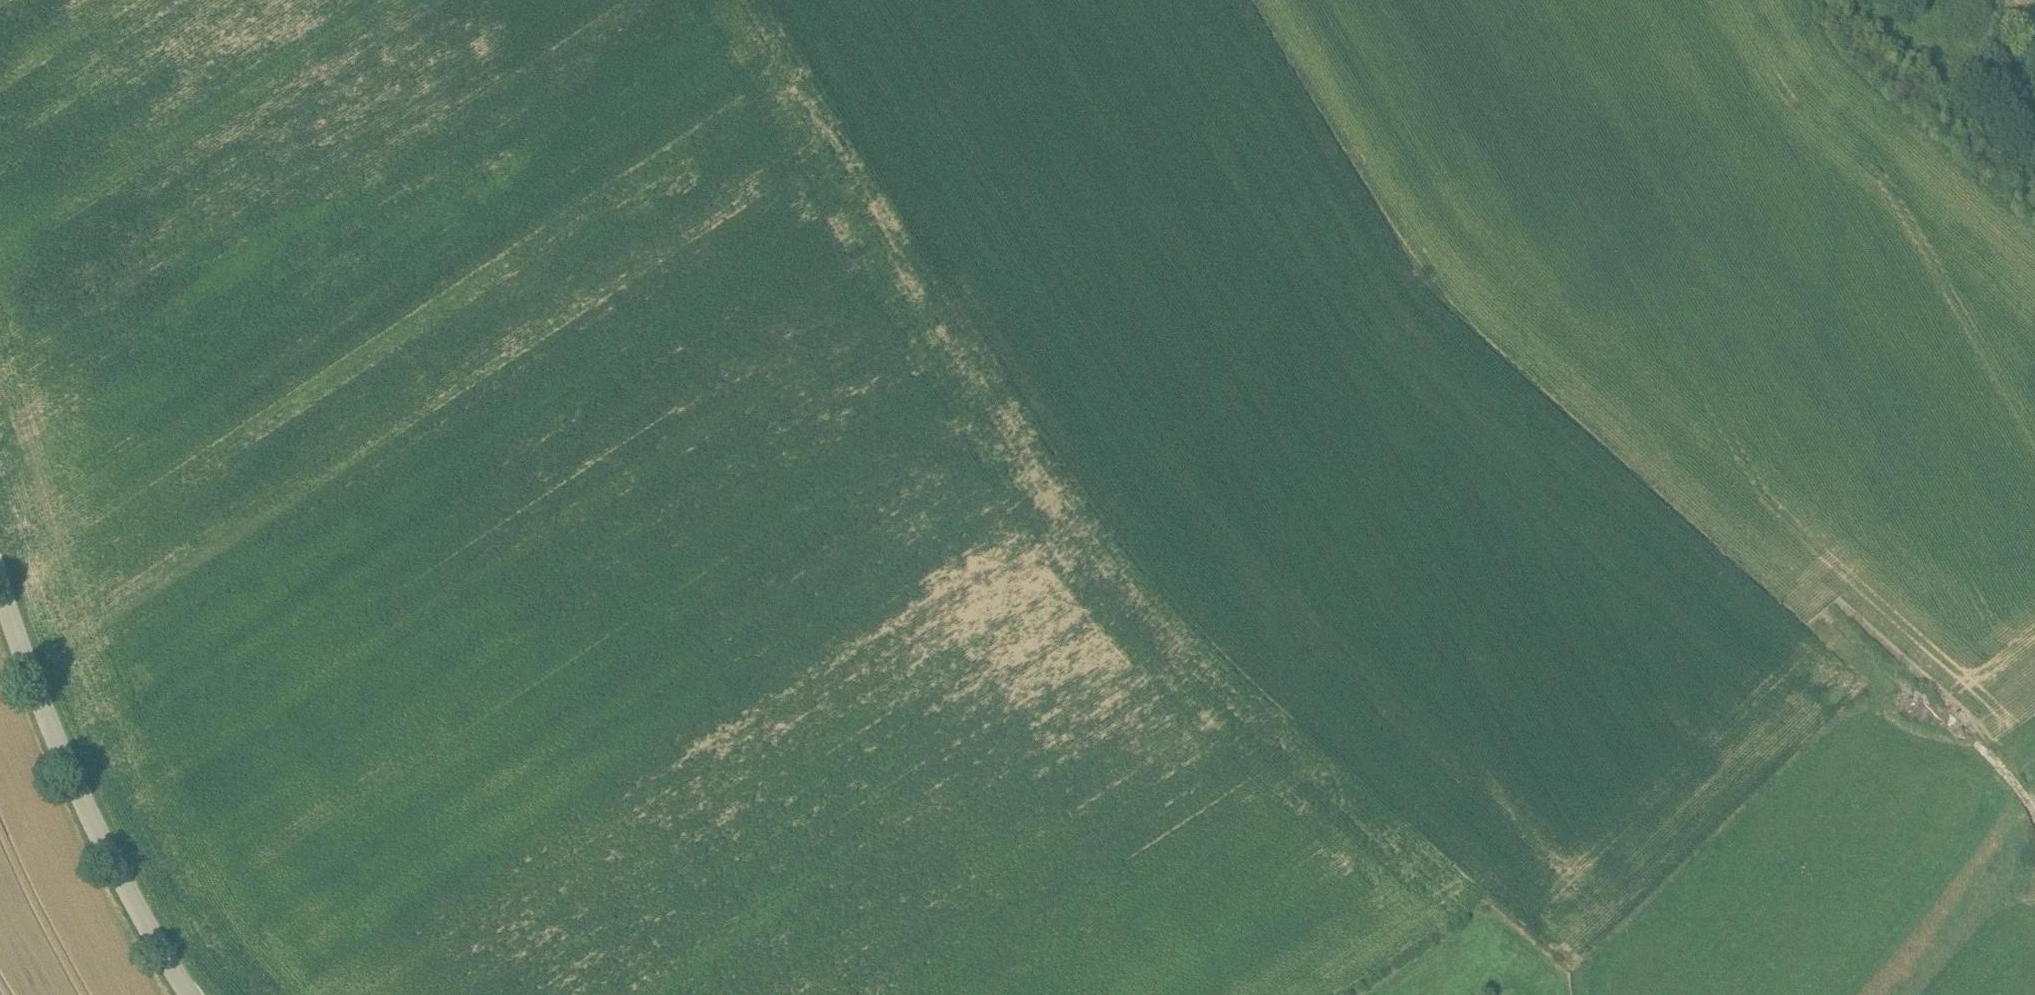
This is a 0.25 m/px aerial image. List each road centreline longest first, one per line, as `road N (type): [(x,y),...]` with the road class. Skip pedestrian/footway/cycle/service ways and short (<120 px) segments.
road 1 (tertiary): [(191,994),(101,841),(0,586)]

